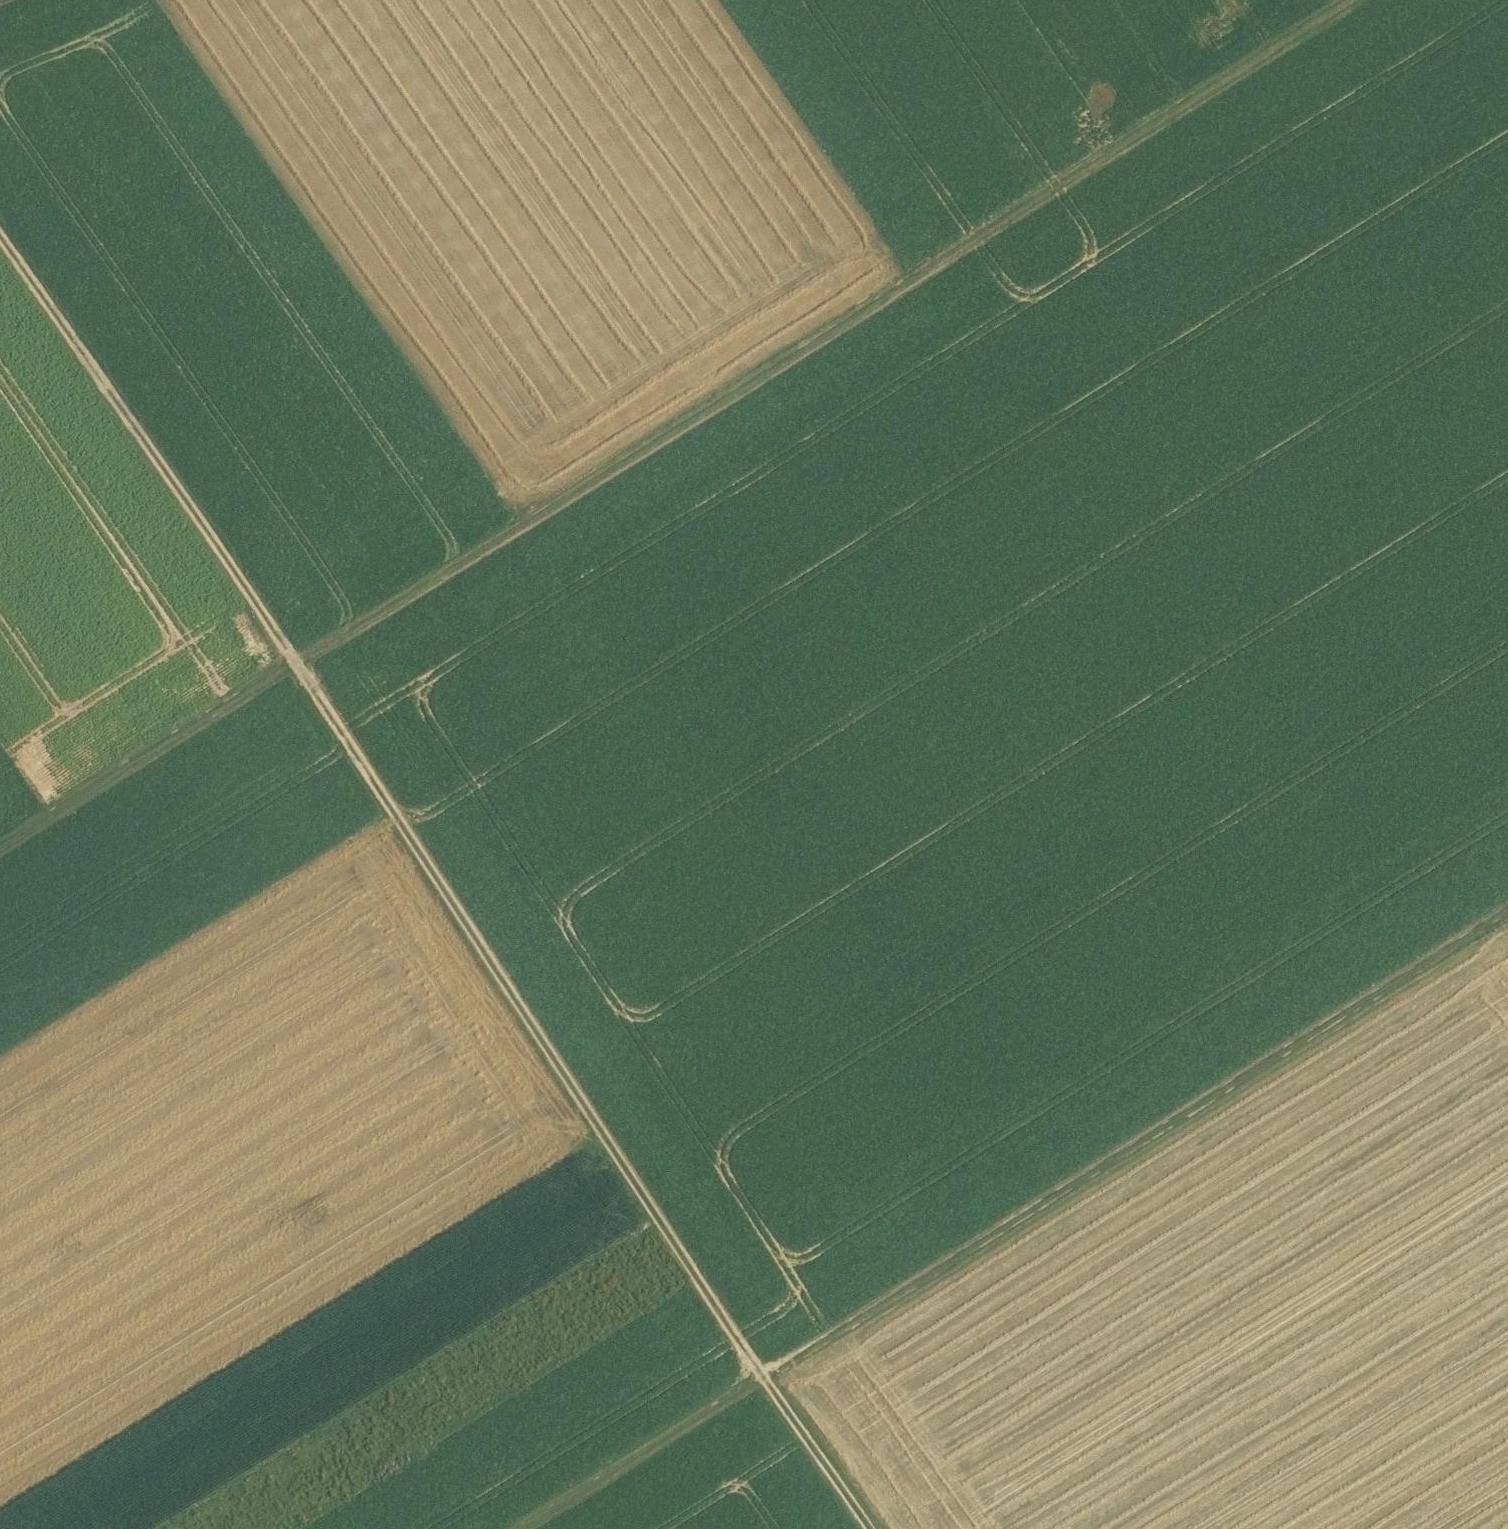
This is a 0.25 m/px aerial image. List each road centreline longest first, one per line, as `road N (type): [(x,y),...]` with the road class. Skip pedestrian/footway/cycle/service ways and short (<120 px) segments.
road 1 (track): [(1351,0),(0,852)]
road 2 (track): [(0,235),(297,664),(869,1528)]
road 3 (track): [(1507,910),(527,1528)]

